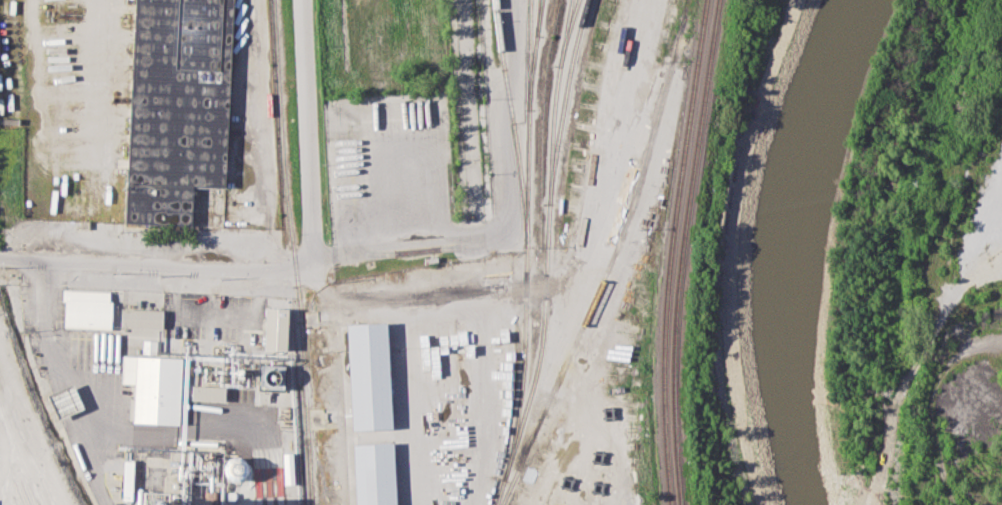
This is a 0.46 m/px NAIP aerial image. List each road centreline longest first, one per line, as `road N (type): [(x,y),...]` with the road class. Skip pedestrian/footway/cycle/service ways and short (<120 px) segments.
road 1 (residential): [(0,258),(258,272)]

